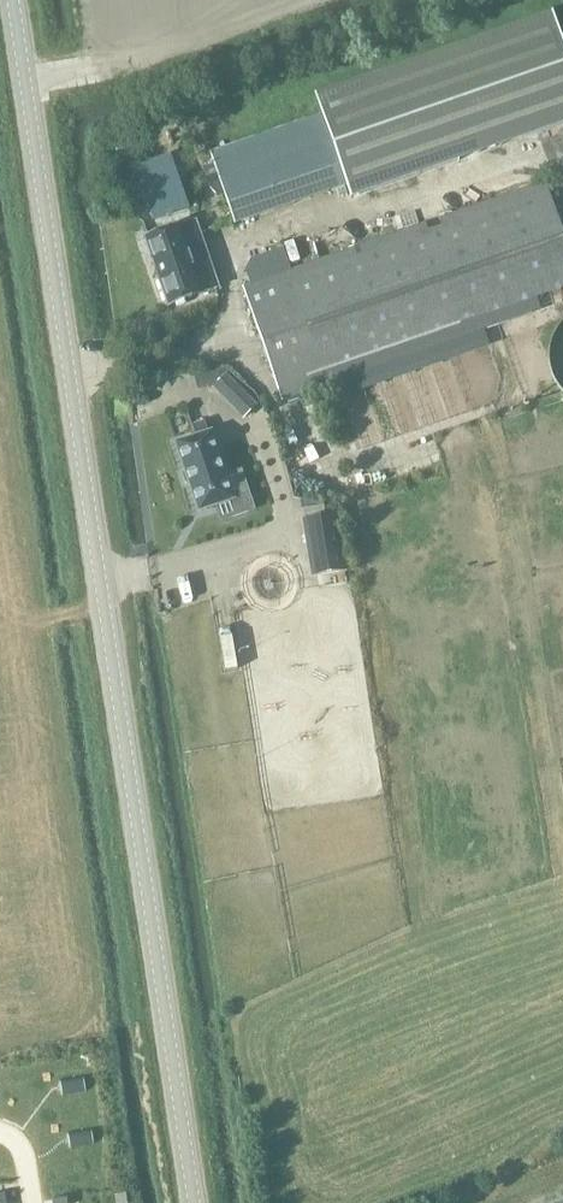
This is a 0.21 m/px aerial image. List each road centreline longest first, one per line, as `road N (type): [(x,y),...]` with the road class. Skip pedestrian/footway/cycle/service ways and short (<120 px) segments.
road 1 (unclassified): [(194,1202),(12,0)]

